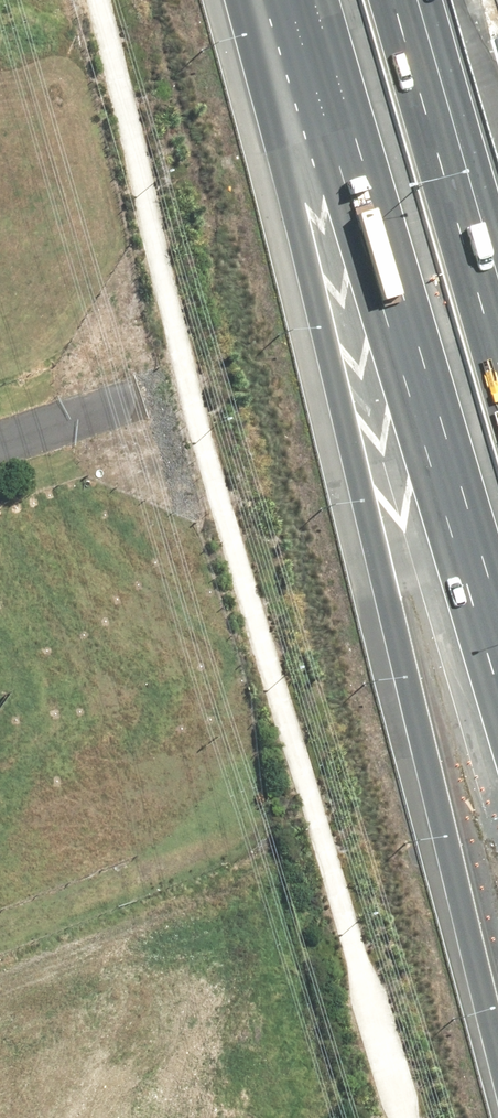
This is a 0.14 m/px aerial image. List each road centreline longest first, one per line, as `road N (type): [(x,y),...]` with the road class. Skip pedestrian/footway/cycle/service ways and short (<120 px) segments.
road 1 (motorway): [(497,1036),(295,204),(271,0)]
road 2 (motorway): [(497,626),(313,0)]
road 3 (motorway): [(405,0),(497,315)]

